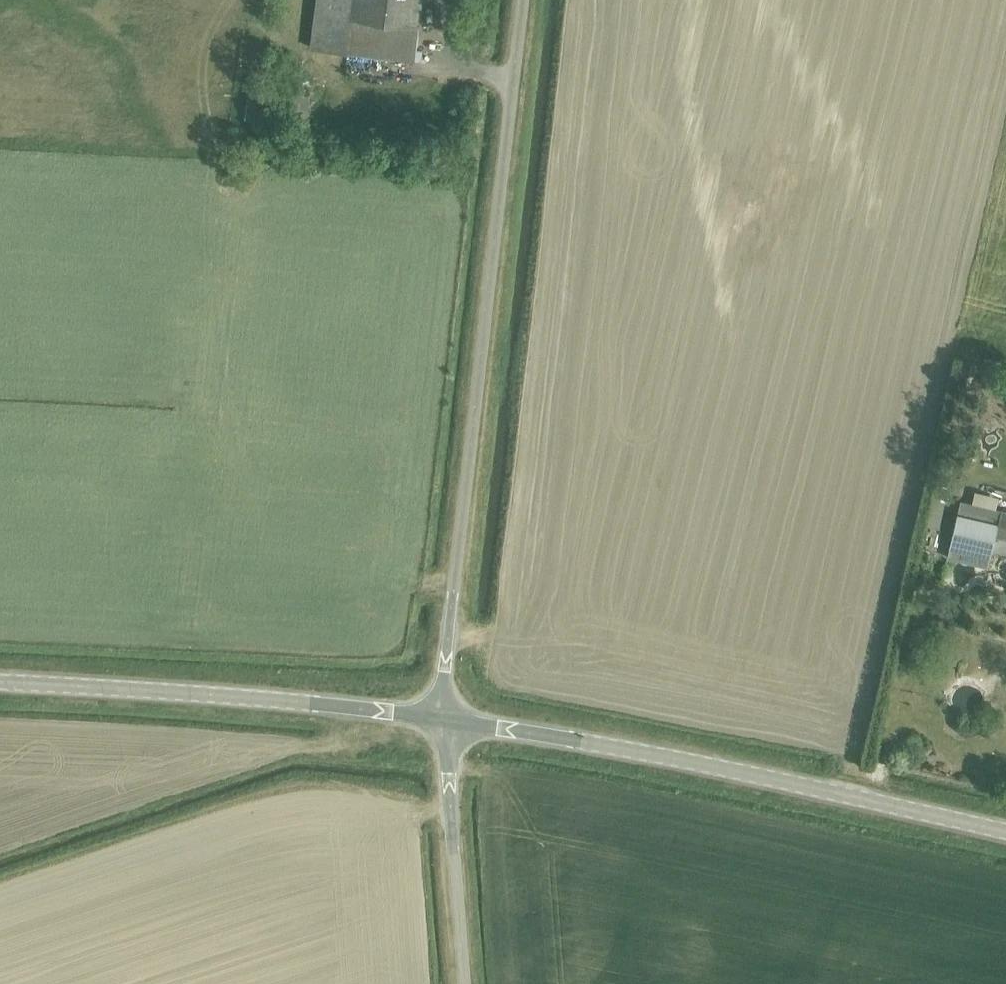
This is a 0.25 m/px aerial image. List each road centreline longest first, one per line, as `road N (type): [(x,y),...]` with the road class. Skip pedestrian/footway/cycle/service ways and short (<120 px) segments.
road 1 (unclassified): [(441,716),(521,0)]
road 2 (unclassified): [(1005,837),(441,716)]
road 3 (unclassified): [(441,716),(0,687)]
road 4 (unclassified): [(460,983),(441,716)]

